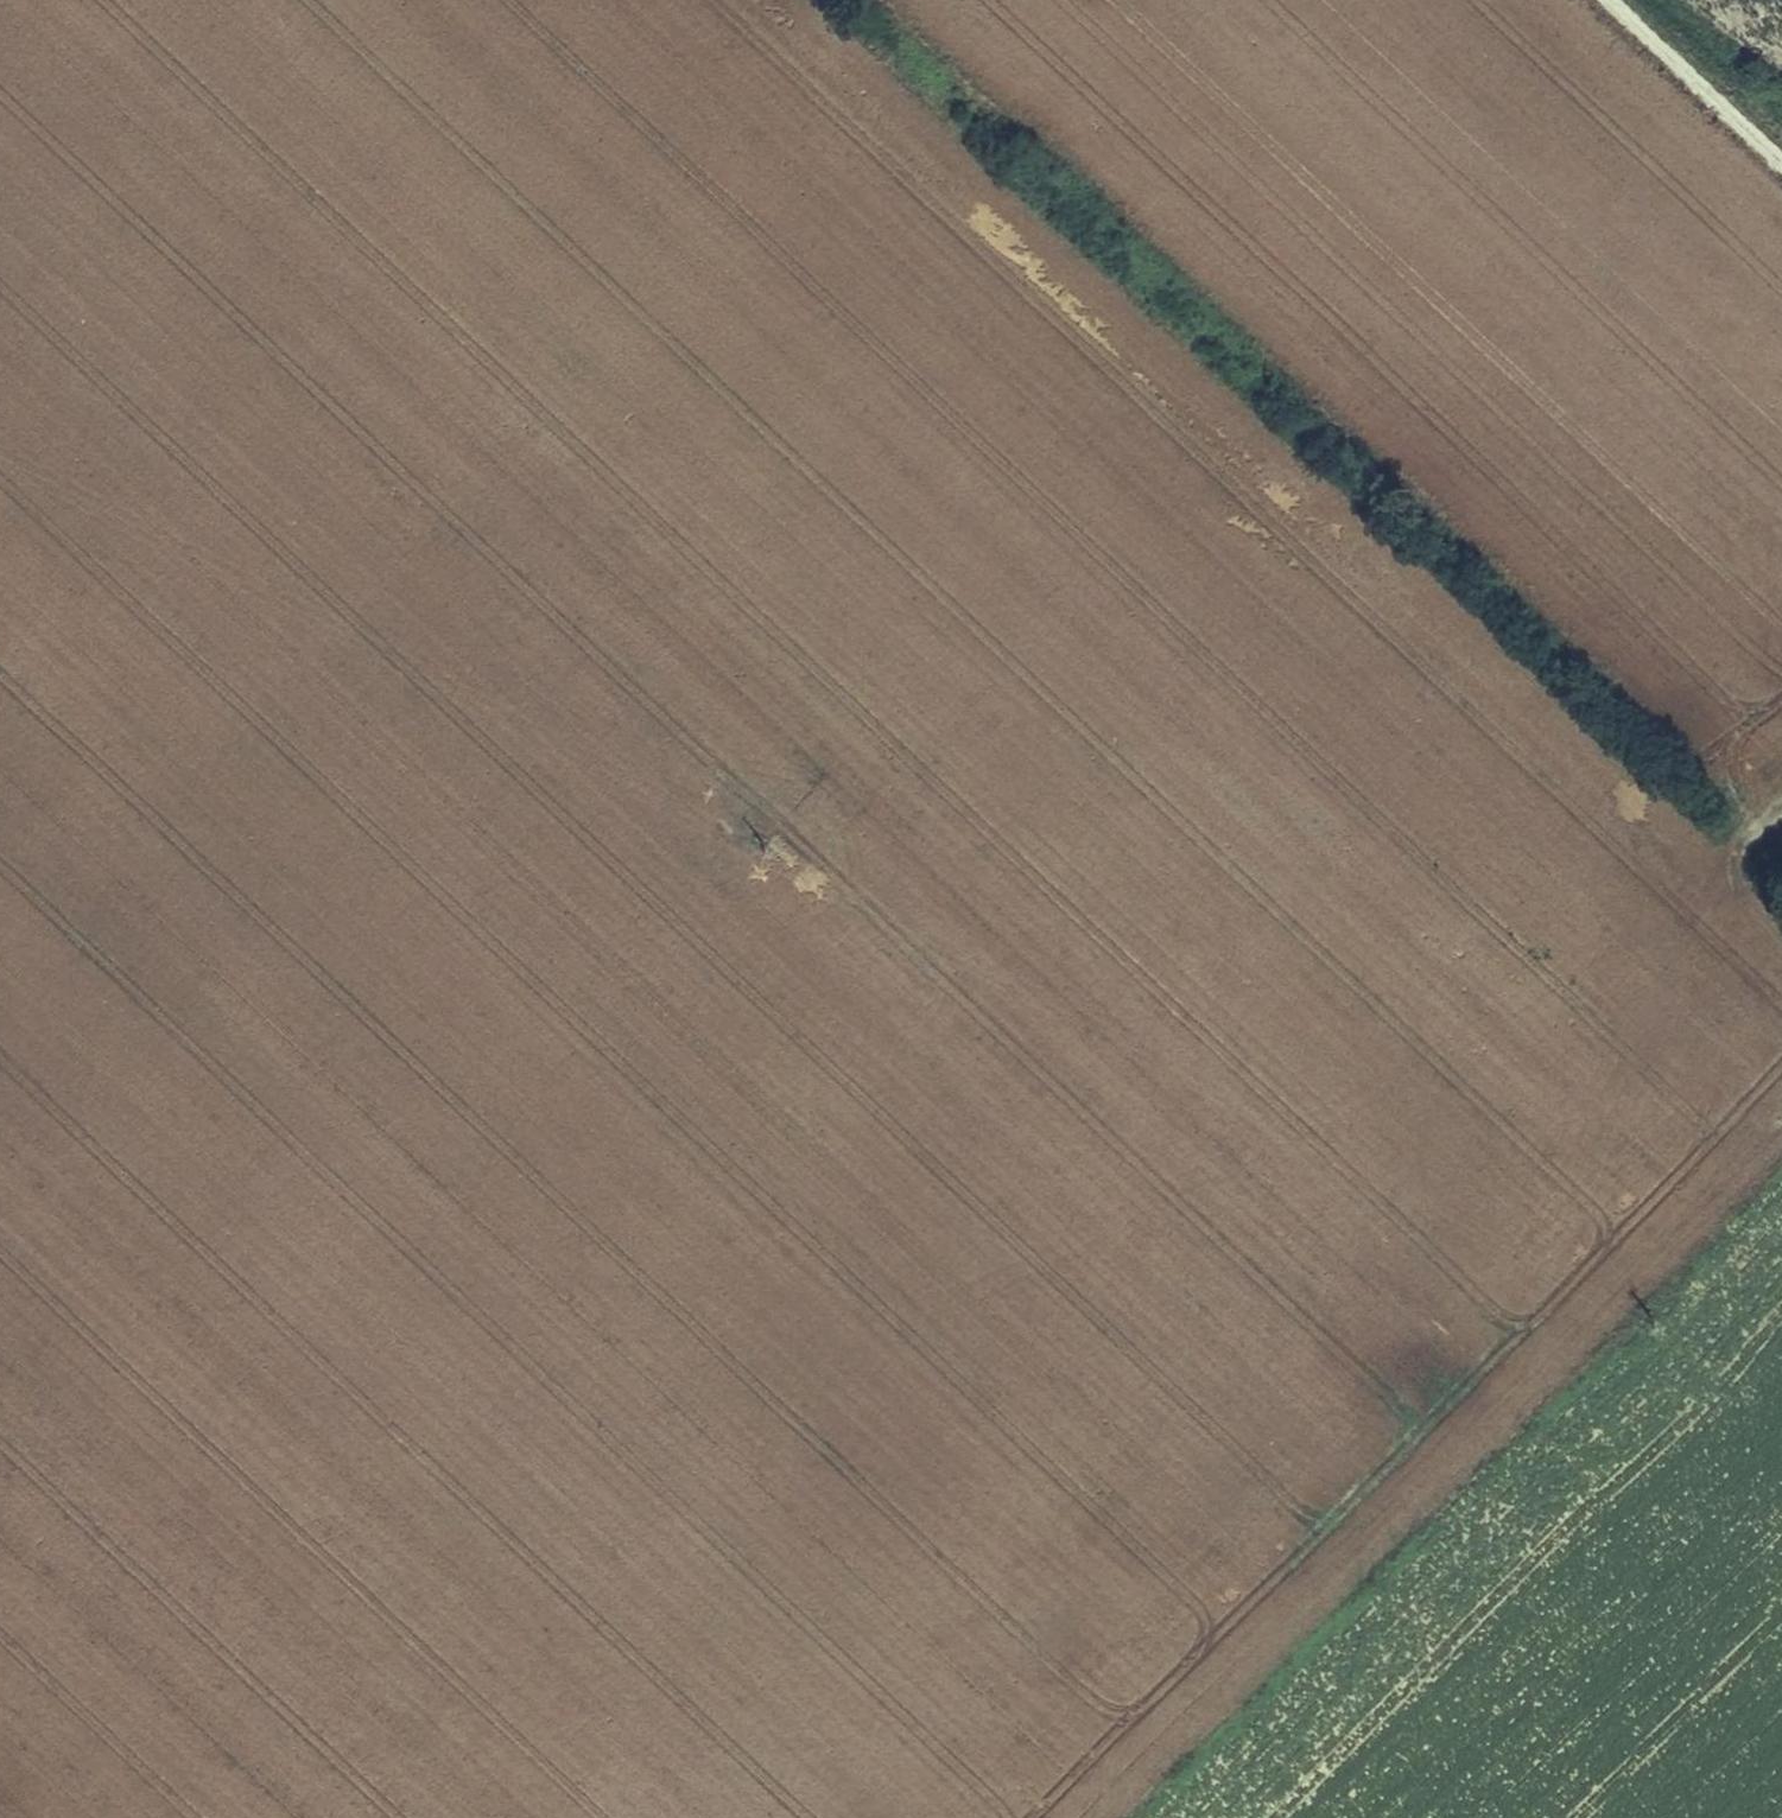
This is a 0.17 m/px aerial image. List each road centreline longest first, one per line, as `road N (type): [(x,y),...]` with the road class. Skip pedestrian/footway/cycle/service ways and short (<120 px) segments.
road 1 (track): [(1620,0),(1781,152)]

